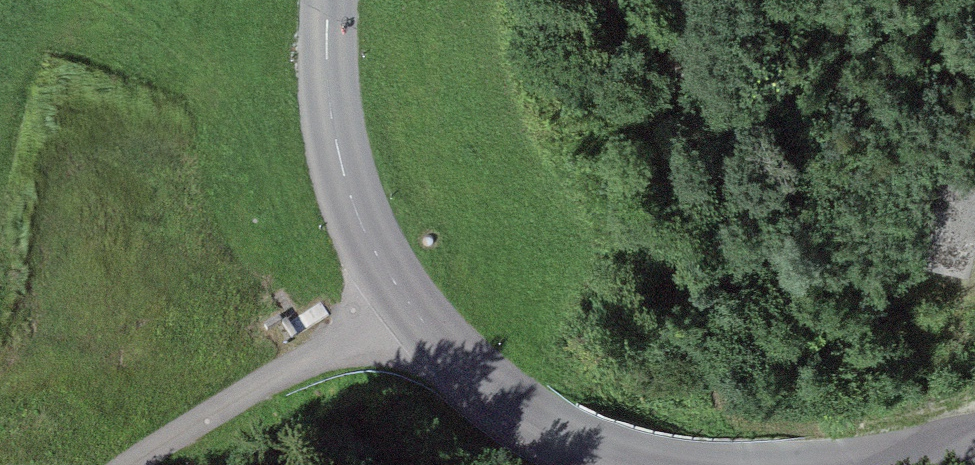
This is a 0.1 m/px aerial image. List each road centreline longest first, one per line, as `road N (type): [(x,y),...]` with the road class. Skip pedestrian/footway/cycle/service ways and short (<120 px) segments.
road 1 (tertiary): [(677,464),(618,456),(515,408),(404,303)]
road 2 (tertiary): [(404,303),(364,237),(330,132),(328,0)]
road 3 (unclassified): [(404,303),(135,464)]
road 4 (tertiary): [(974,442),(839,464)]

